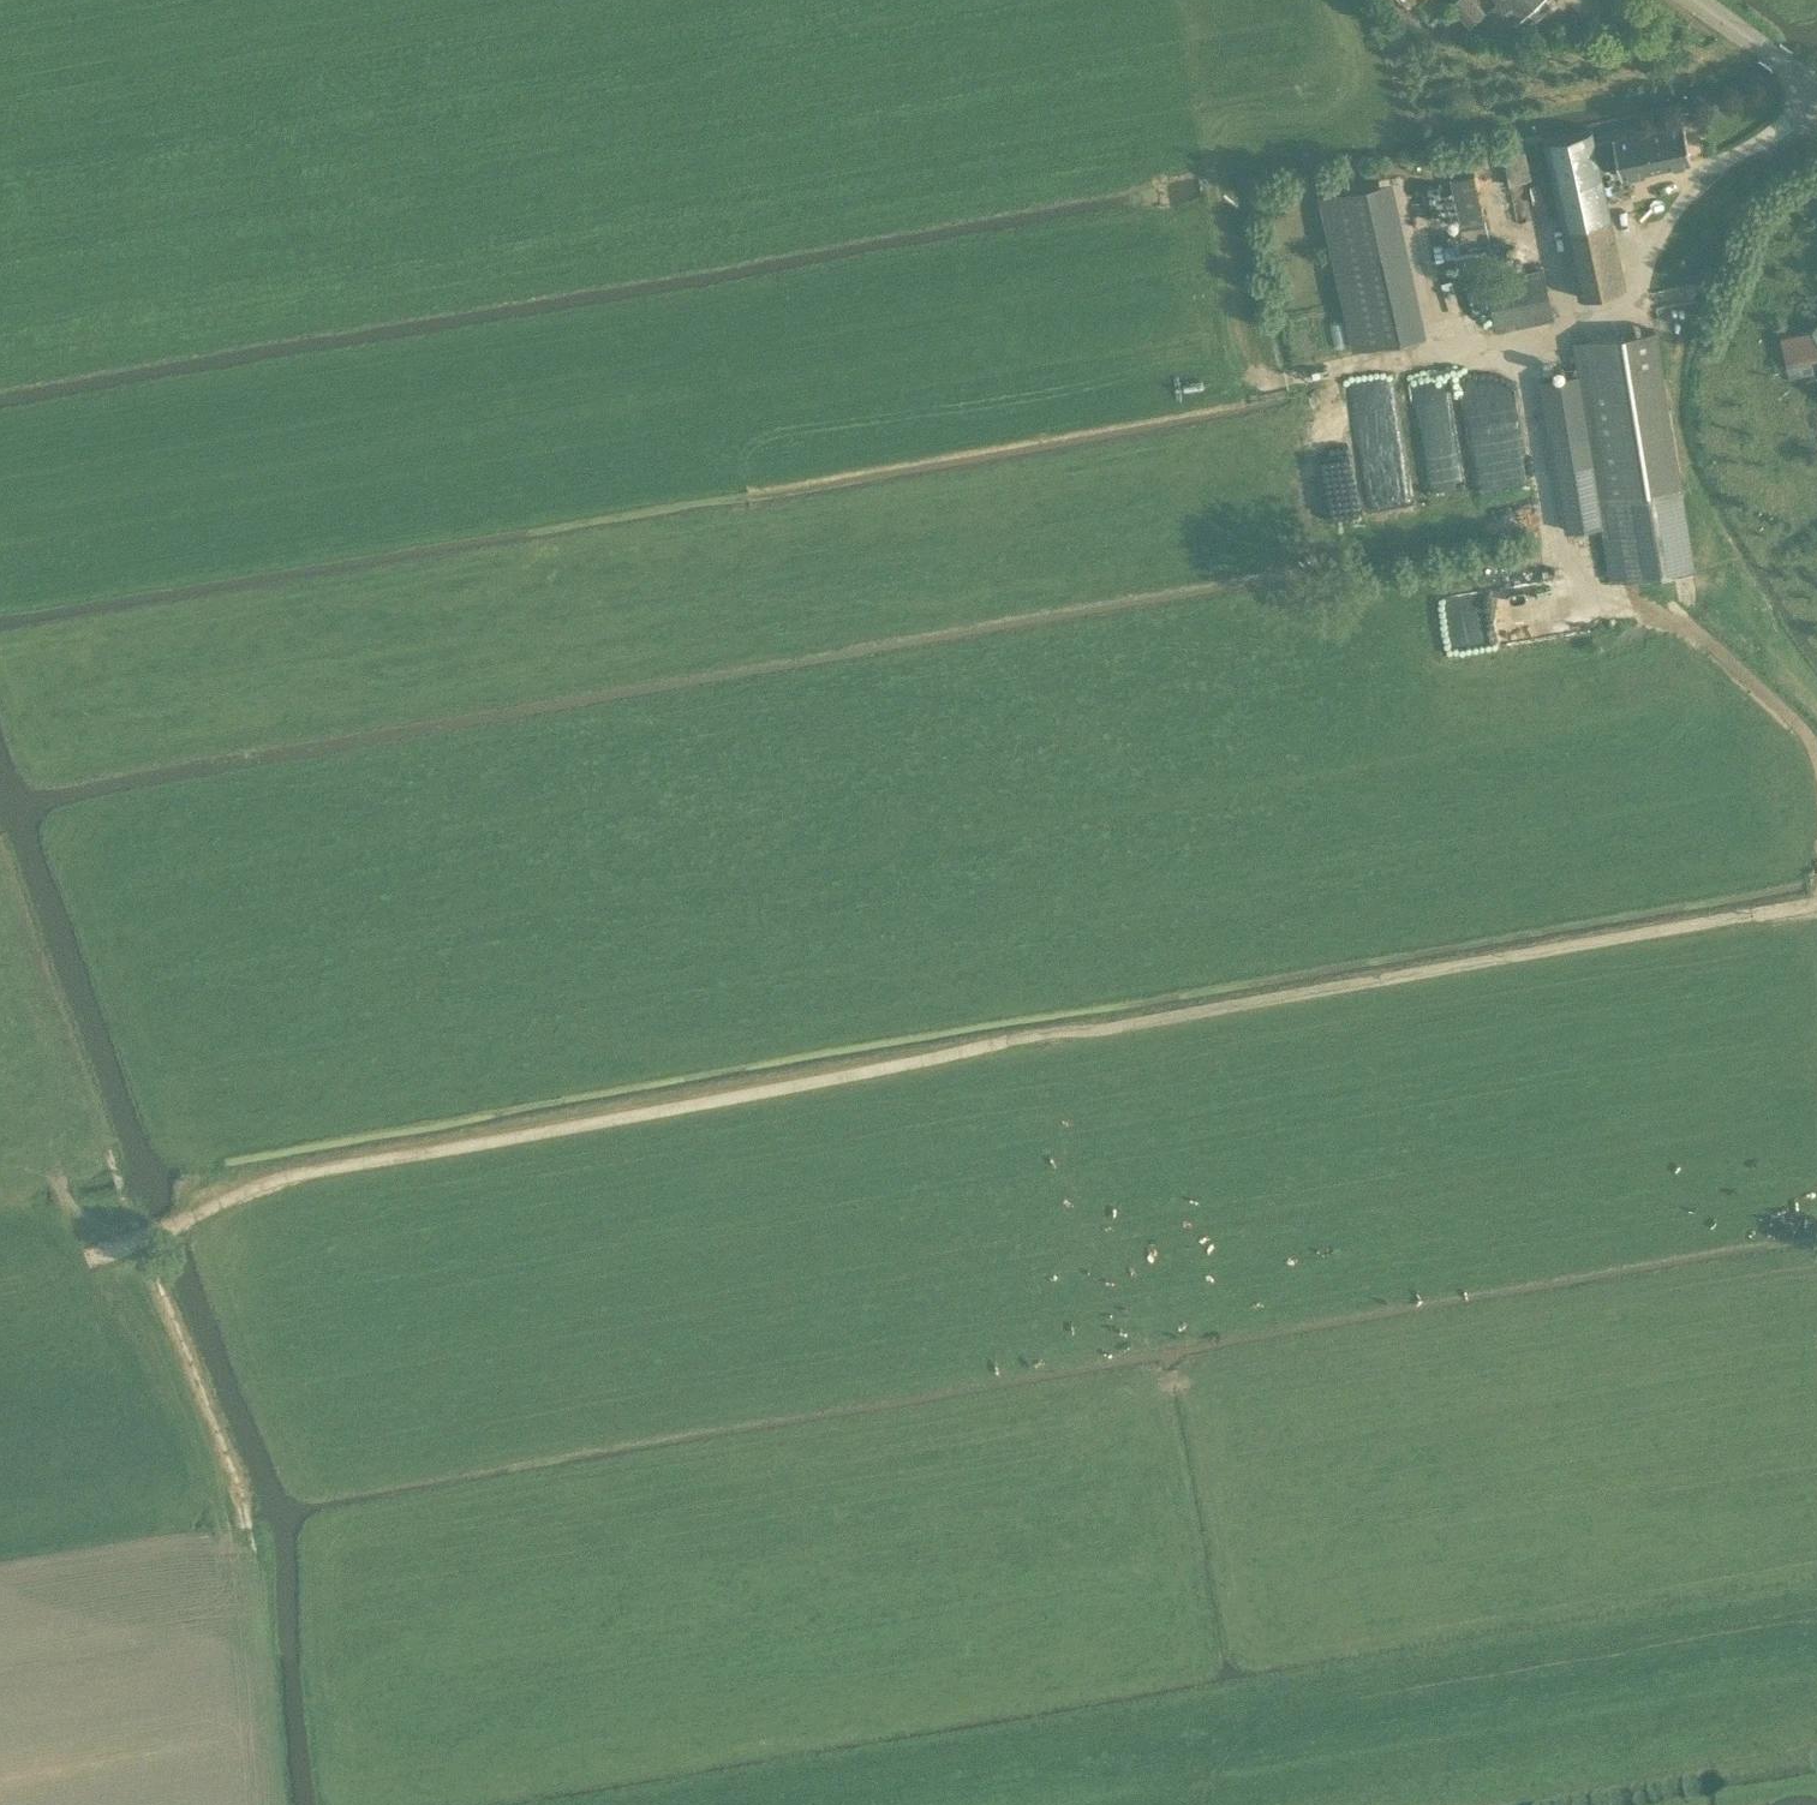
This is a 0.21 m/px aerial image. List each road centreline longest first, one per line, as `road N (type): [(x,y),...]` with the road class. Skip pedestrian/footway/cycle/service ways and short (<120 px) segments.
road 1 (track): [(139,1236),(278,1178),(1816,904)]
road 2 (track): [(1816,751),(1811,731),(1660,610),(1569,594),(1530,343),(1657,298),(1665,227),(1704,173),(1816,109)]
road 3 (unclassified): [(1816,80),(1718,0)]

